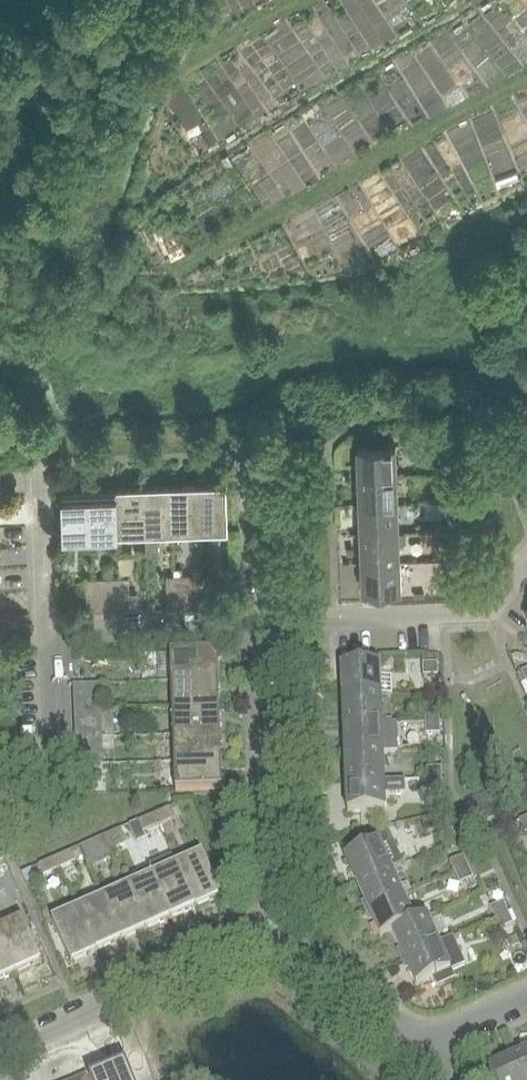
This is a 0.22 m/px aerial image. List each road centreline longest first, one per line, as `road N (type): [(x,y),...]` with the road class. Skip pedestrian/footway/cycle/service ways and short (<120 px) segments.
road 1 (track): [(526,82),(174,276)]
road 2 (residential): [(254,936),(261,623)]
road 3 (residential): [(261,623),(477,617),(526,564)]
road 4 (residential): [(0,1049),(254,936)]
road 5 (residential): [(40,634),(261,623)]
road 6 (residential): [(422,1049),(254,936)]
road 7 (residential): [(261,623),(255,469)]
road 8 (residential): [(40,634),(34,480)]
road 9 (track): [(317,0),(184,71)]
road 10 (residential): [(54,777),(52,653),(40,634)]

